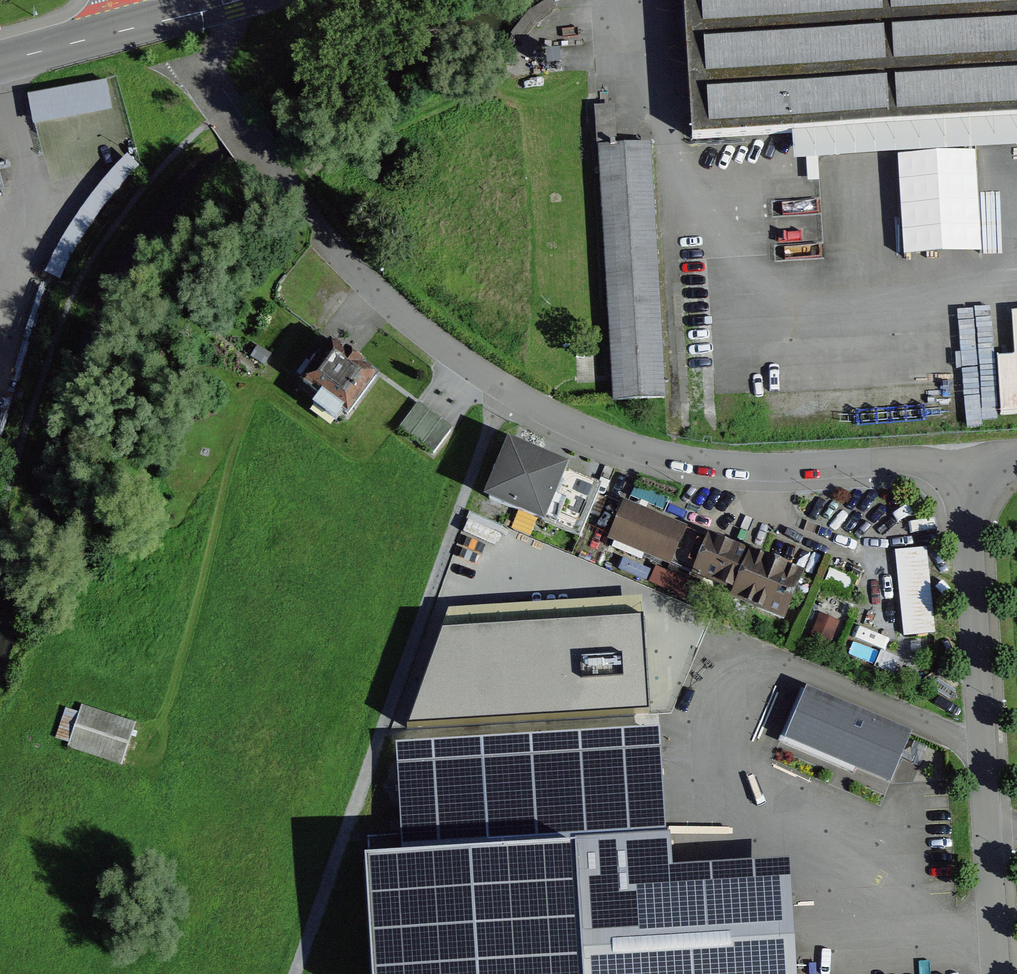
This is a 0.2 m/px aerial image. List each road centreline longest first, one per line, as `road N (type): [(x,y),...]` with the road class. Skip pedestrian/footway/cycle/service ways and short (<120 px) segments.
road 1 (residential): [(279,171),(376,291),(505,390),(557,419),(677,459),(763,468),(962,460)]
road 2 (track): [(505,390),(295,973)]
road 3 (residential): [(962,460),(997,973)]
road 4 (secondary): [(138,24),(0,61)]

